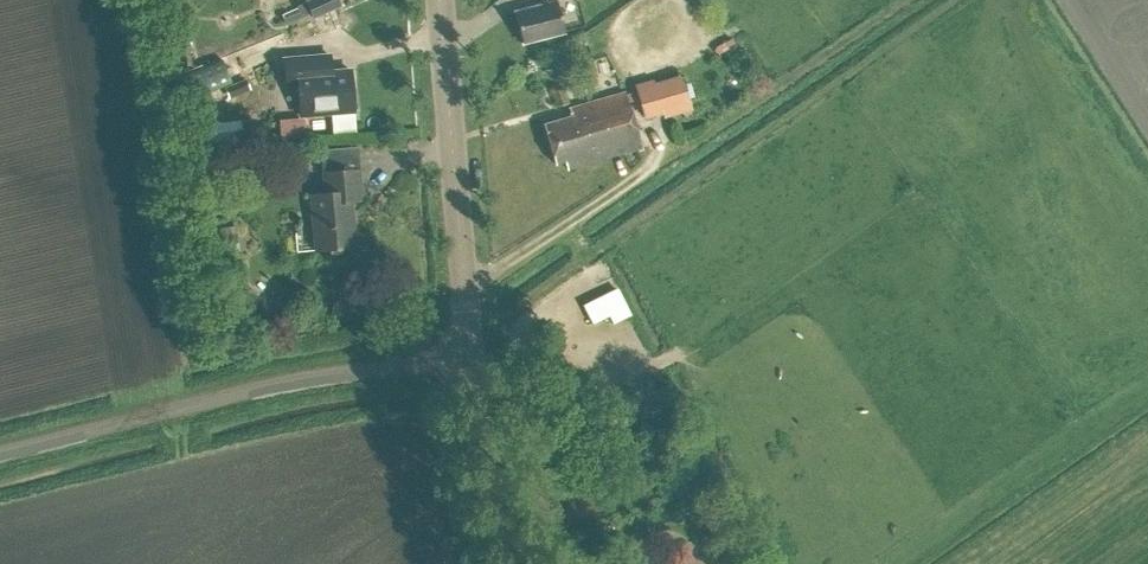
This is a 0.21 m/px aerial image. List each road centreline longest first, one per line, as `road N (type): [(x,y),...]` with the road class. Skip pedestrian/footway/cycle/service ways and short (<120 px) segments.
road 1 (unclassified): [(0,454),(283,385),(471,357)]
road 2 (tertiary): [(471,357),(439,0)]
road 3 (track): [(897,563),(1147,390)]
road 4 (tertiary): [(510,563),(471,357)]

